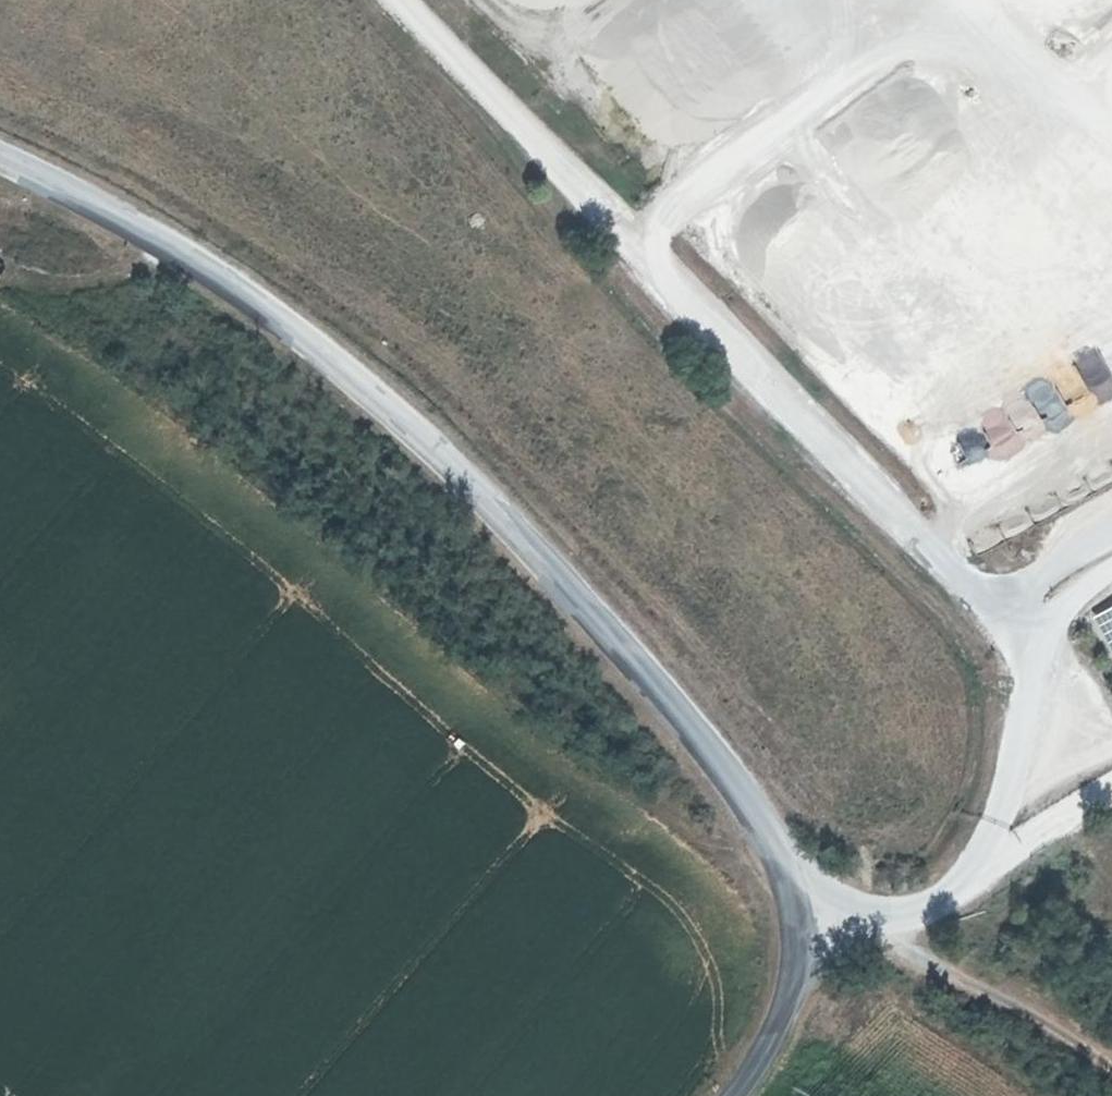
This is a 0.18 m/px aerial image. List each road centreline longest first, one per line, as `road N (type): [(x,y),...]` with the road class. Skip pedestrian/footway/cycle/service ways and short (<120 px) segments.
road 1 (tertiary): [(0,149),(296,315),(695,716),(794,885),(803,981),(732,1095)]
road 2 (track): [(882,924),(1111,1077)]

